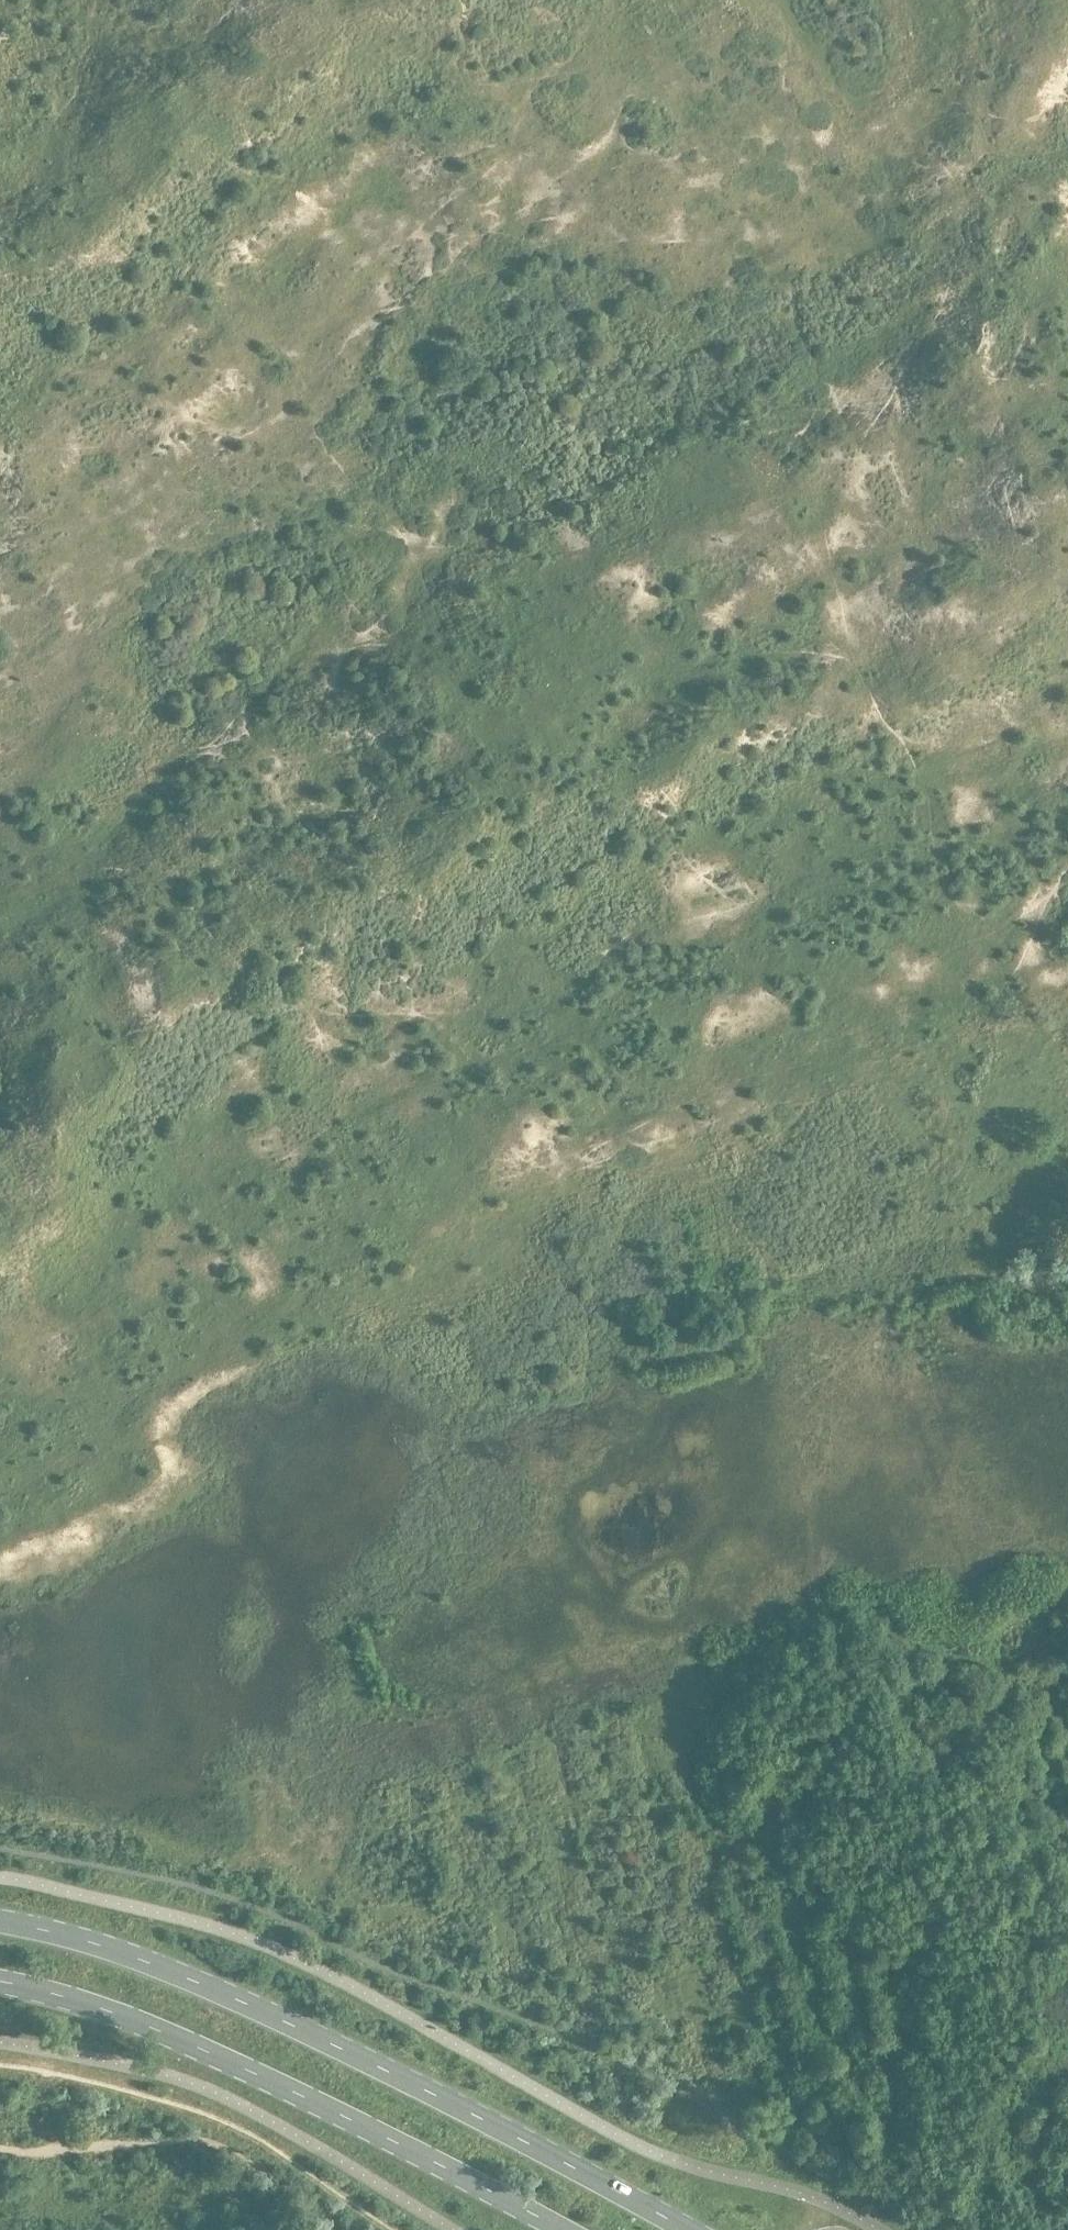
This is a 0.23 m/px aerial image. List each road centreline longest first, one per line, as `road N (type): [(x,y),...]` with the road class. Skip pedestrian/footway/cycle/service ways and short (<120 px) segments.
road 1 (primary): [(684,2229),(342,2046),(177,1971),(0,1923)]
road 2 (primary): [(0,1988),(155,2028),(243,2067),(555,2229)]

